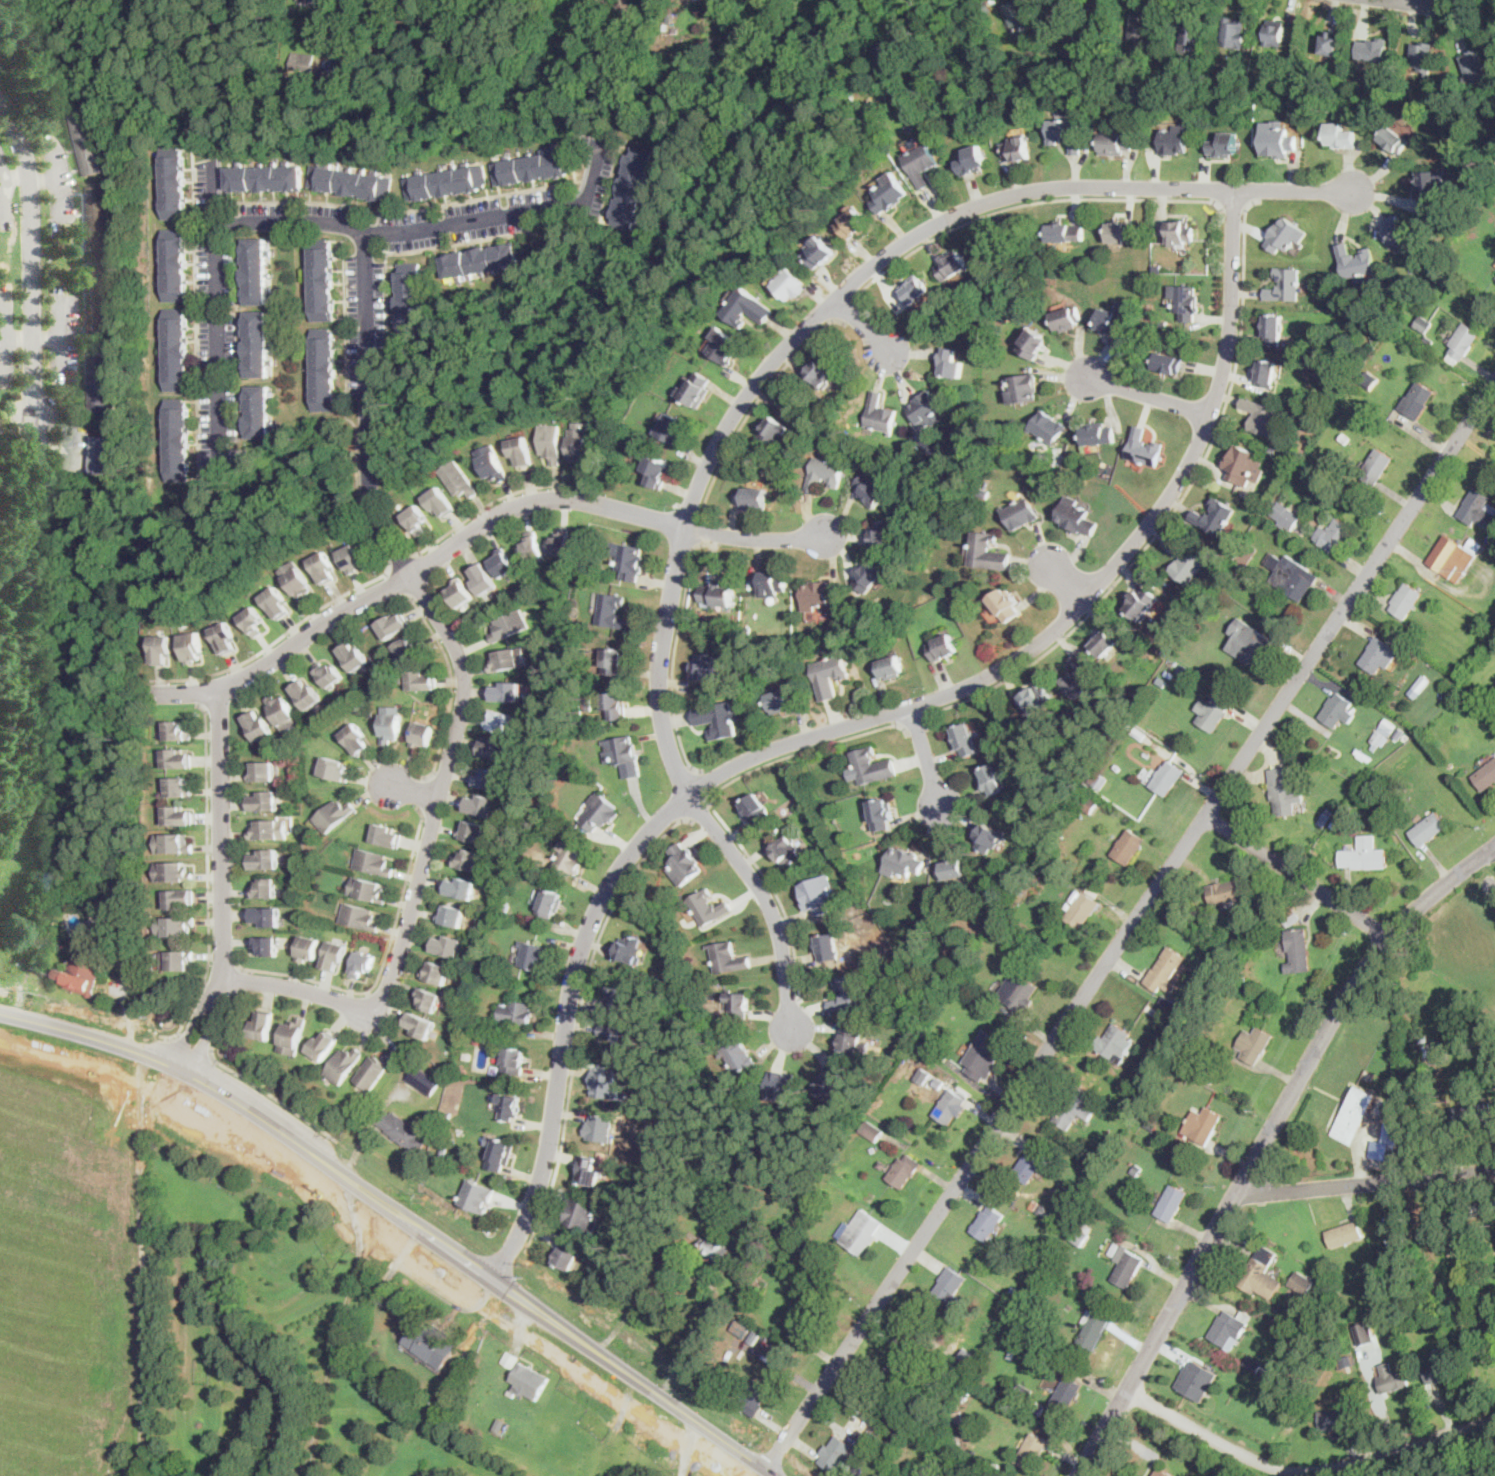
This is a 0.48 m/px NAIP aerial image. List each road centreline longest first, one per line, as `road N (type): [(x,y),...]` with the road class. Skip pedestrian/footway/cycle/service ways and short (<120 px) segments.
road 1 (residential): [(498,1267),(541,1173),(581,956),(617,874),(688,793),(736,760),(973,681),(1040,641),(1116,561),(1163,506),(1210,415),(1227,354),(1233,189)]
road 2 (residential): [(1494,378),(770,1463)]
road 3 (residential): [(1353,190),(1025,191),(926,229),(834,296),(747,389),(695,491),(661,663),(664,721),(688,793)]
road 4 (residential): [(364,230),(374,502),(457,644),(461,713),(403,937),(368,1012),(223,975)]
road 5 (primary): [(788,1475),(531,1289),(287,1129),(160,1062),(0,1014)]
road 6 (primary): [(0,1036),(174,1097),(274,1152),(540,1327),(736,1475)]
road 7 (residential): [(1494,845),(1387,935),(1354,985),(1081,1475)]
road 8 (residential): [(827,534),(746,539),(564,495),(535,498),(482,523),(413,575),(338,611),(249,674),(219,689),(149,694)]
road 9 (residential): [(601,141),(583,204),(402,232),(303,218),(213,221)]
road 10 (residential): [(219,689),(223,975),(174,1097)]
road 11 (residential): [(1128,1392),(1270,1472),(1319,1473),(1494,1415)]
road 12 (residential): [(0,106),(26,159),(30,192),(34,420)]
road 13 (residential): [(219,461),(211,159)]
road 14 (residential): [(688,793),(775,916),(793,1032)]
road 15 (residential): [(1494,1171),(1234,1198)]
road 16 (residential): [(1387,935),(1205,817)]
road 17 (residential): [(1210,415),(1080,371)]

